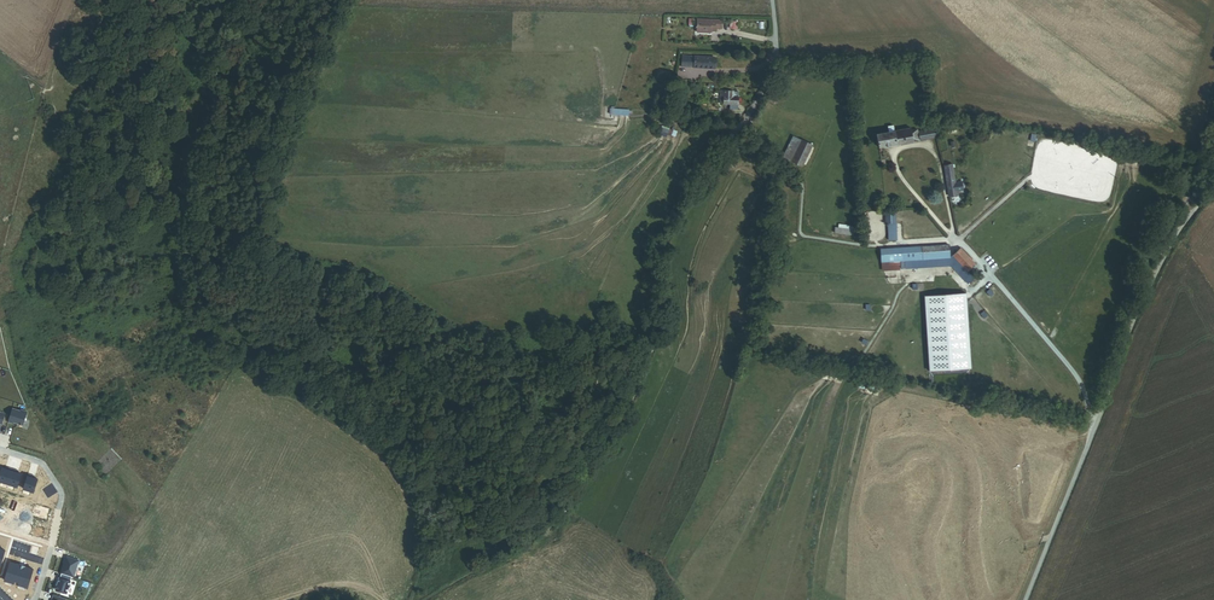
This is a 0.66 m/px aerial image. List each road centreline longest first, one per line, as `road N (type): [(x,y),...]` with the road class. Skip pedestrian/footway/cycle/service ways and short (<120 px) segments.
road 1 (track): [(411,599),(424,561),(424,523),(408,476),(354,423),(247,366),(193,321),(188,290),(221,70),(251,0)]
road 2 (track): [(749,117),(719,143),(664,229),(655,278),(662,352),(574,512),(553,537),(432,599)]
road 3 (unclassified): [(1172,245),(1028,599)]
road 4 (residential): [(0,450),(39,463),(62,492),(32,599)]
road 5 (unclassified): [(1213,115),(1172,245)]

